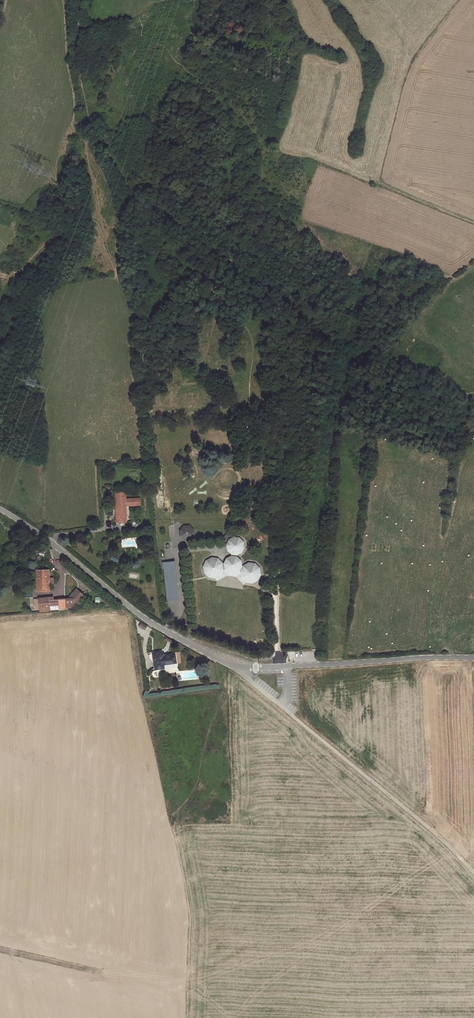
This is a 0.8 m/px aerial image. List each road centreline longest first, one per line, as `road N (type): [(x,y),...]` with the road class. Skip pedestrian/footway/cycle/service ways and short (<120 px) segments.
road 1 (unclassified): [(0,509),(148,621),(233,666),(473,658)]
road 2 (track): [(242,668),(473,874)]
road 3 (track): [(92,123),(77,52),(80,0)]

